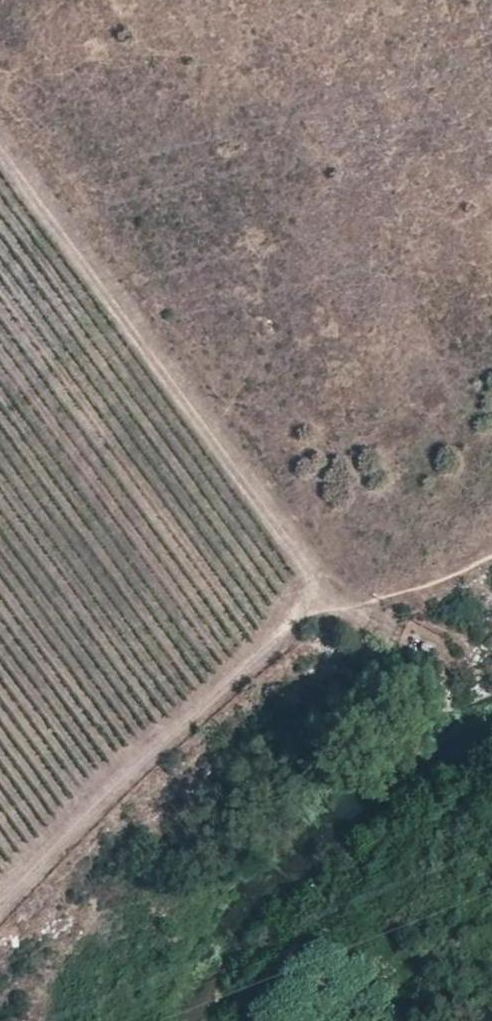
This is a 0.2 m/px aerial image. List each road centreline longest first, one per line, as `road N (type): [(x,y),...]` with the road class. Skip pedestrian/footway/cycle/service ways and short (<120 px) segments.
road 1 (track): [(491,553),(401,595),(321,607),(111,791),(0,910)]
road 2 (track): [(0,137),(281,530),(321,607)]

